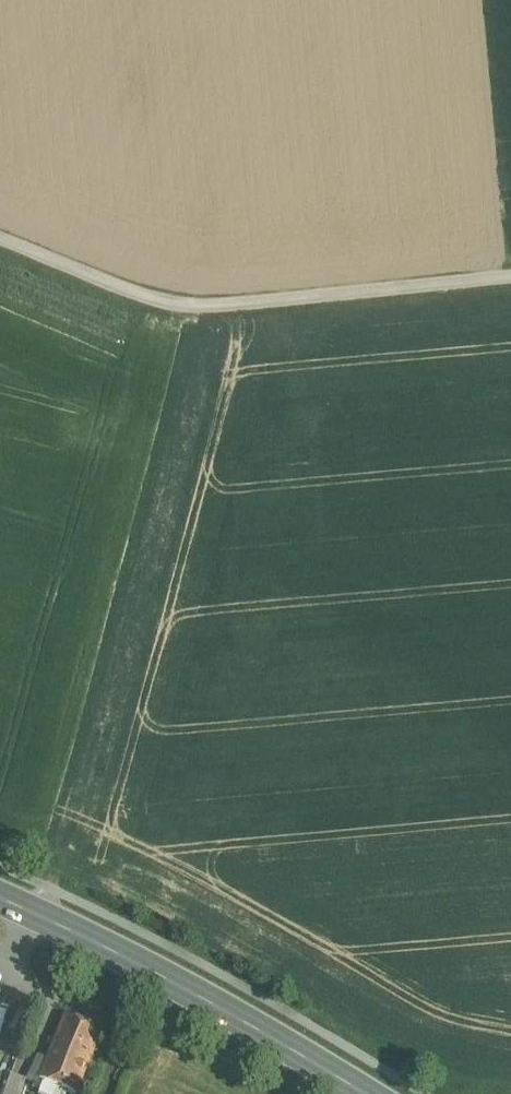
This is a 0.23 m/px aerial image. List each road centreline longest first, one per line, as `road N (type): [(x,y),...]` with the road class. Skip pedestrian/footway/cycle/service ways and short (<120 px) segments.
road 1 (track): [(510,277),(211,305),(147,295),(0,236)]
road 2 (primary): [(367,1093),(234,1014),(0,899)]

